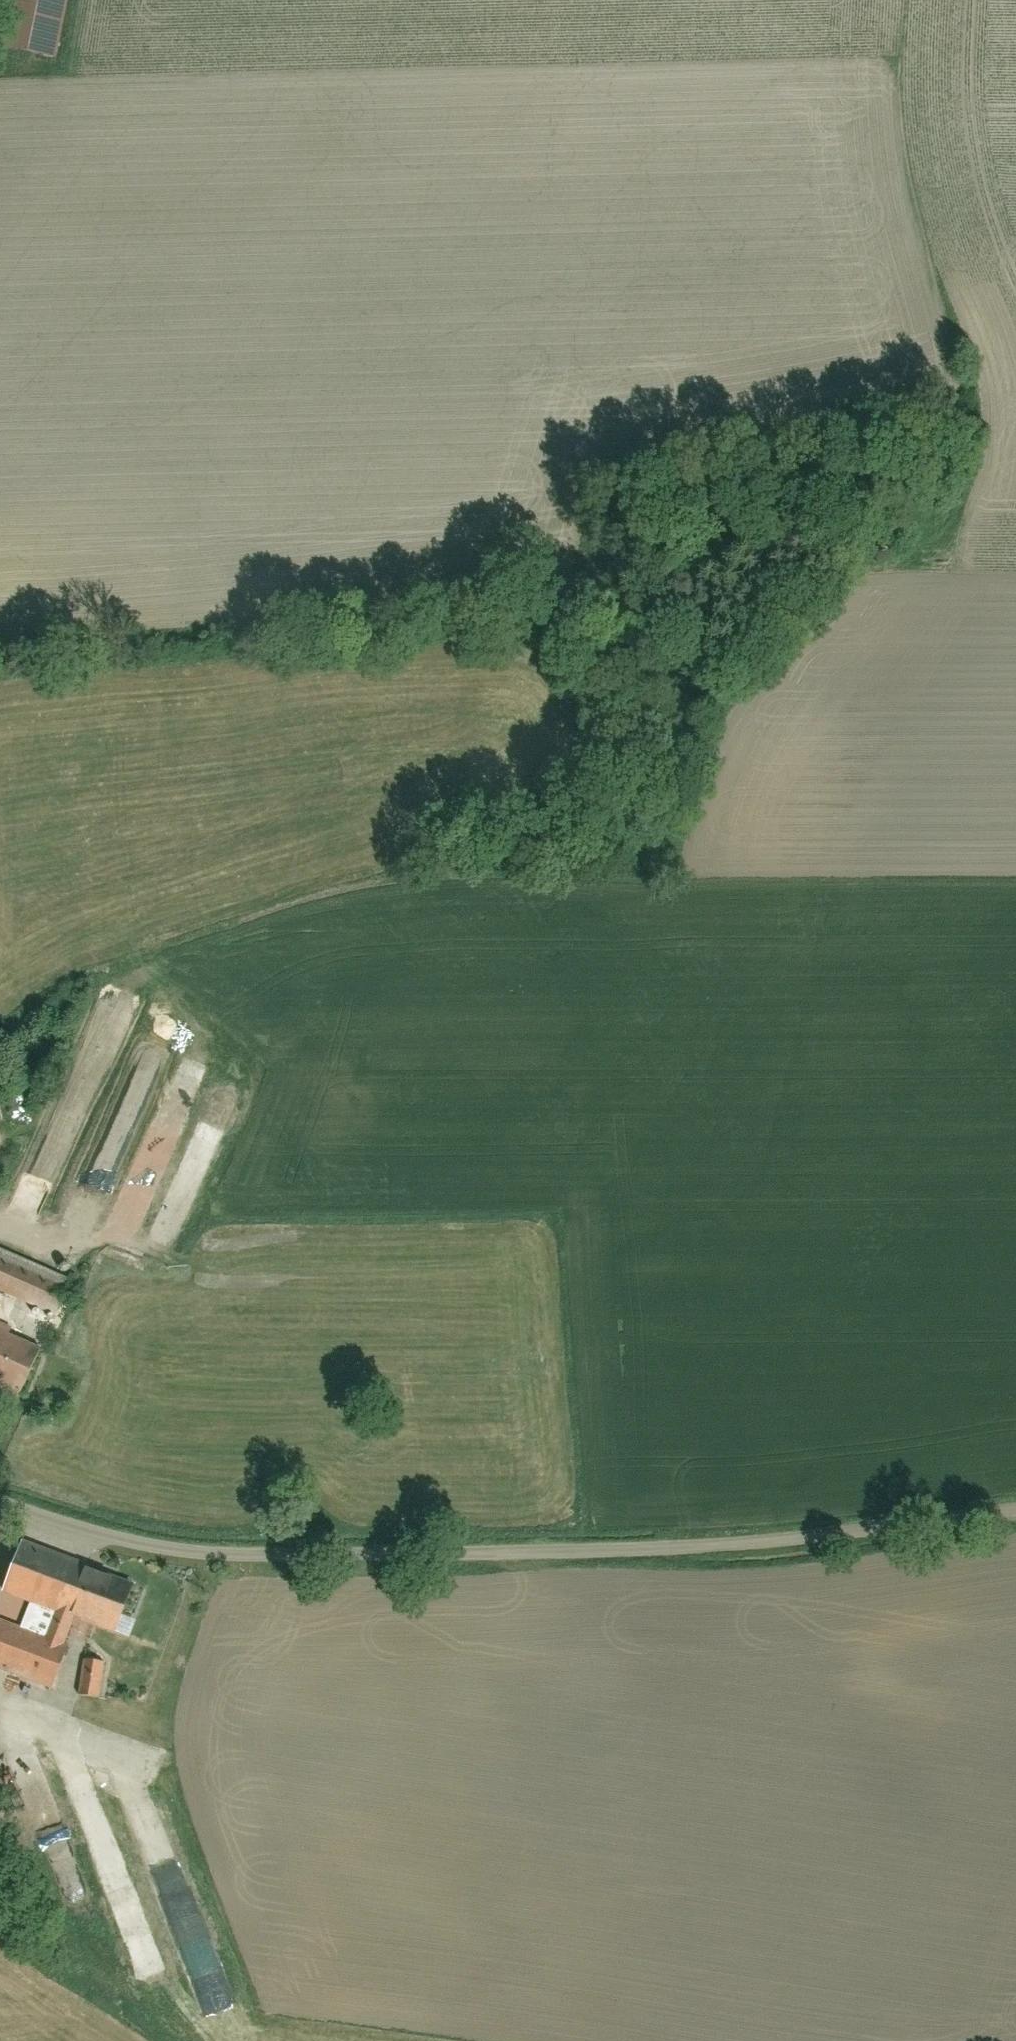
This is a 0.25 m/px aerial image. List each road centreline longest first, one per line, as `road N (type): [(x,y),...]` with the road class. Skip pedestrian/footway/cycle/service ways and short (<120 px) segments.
road 1 (unclassified): [(0,1504),(84,1536),(204,1555),(762,1546),(1015,1514)]

